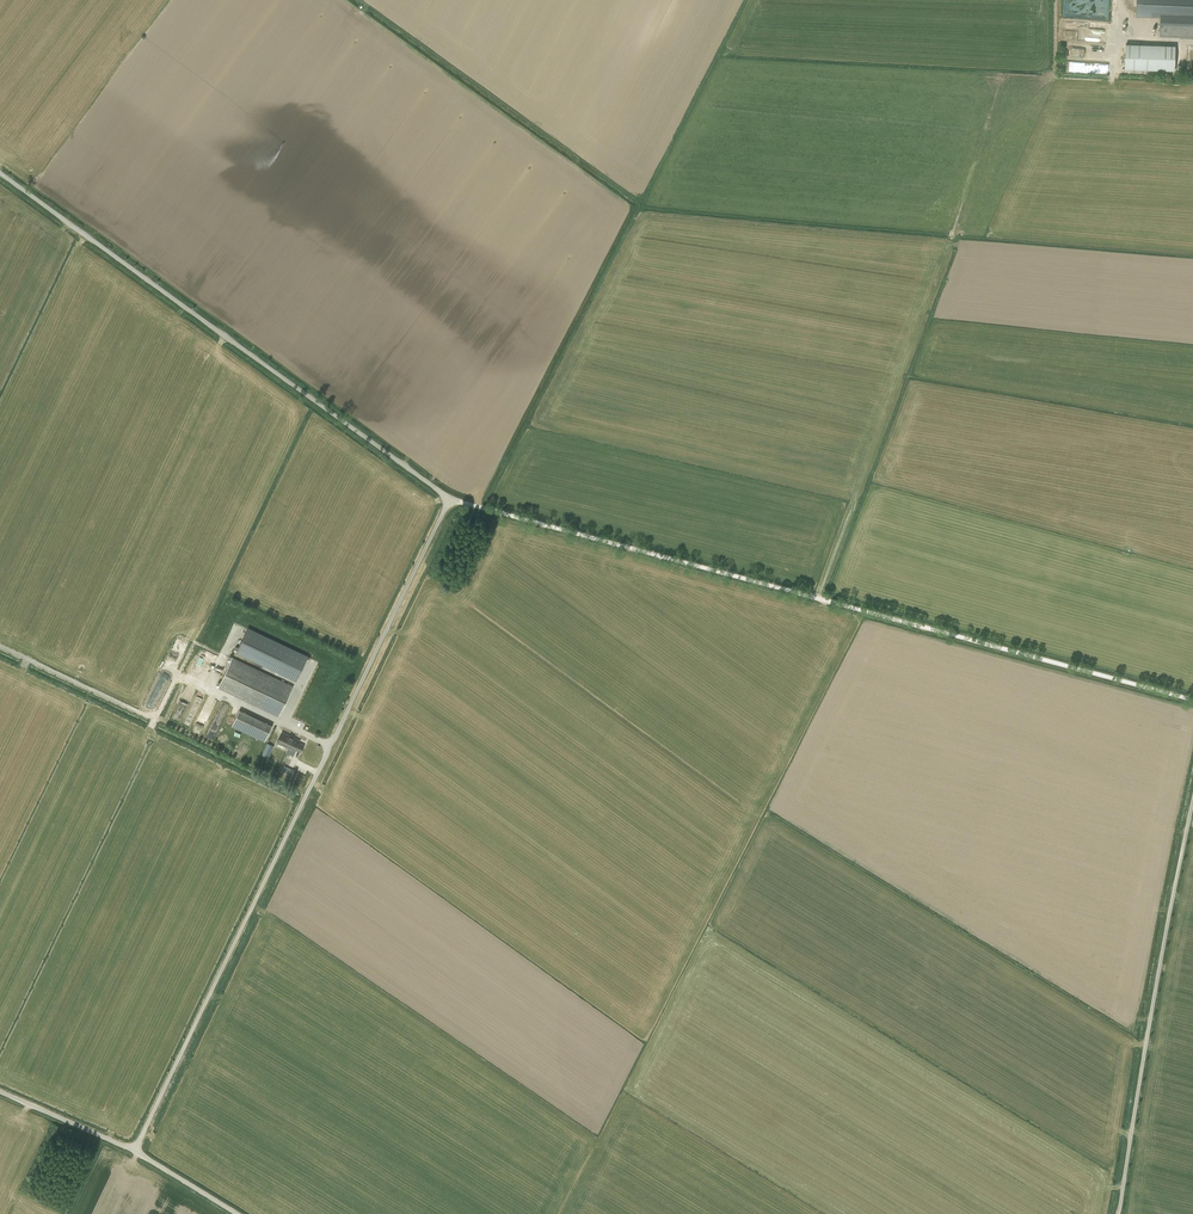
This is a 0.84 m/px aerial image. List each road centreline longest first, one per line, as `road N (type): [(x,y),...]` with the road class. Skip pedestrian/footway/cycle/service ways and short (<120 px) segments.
road 1 (unclassified): [(1192,699),(449,500)]
road 2 (unclassified): [(136,1149),(449,500)]
road 3 (unclassified): [(449,500),(0,172)]
road 4 (unclassified): [(1119,1213),(1192,802)]
road 5 (track): [(951,235),(1003,75),(1108,81),(1111,74)]
road 6 (unclassified): [(136,1149),(0,1090)]
road 7 (unclassified): [(241,1213),(136,1149)]

